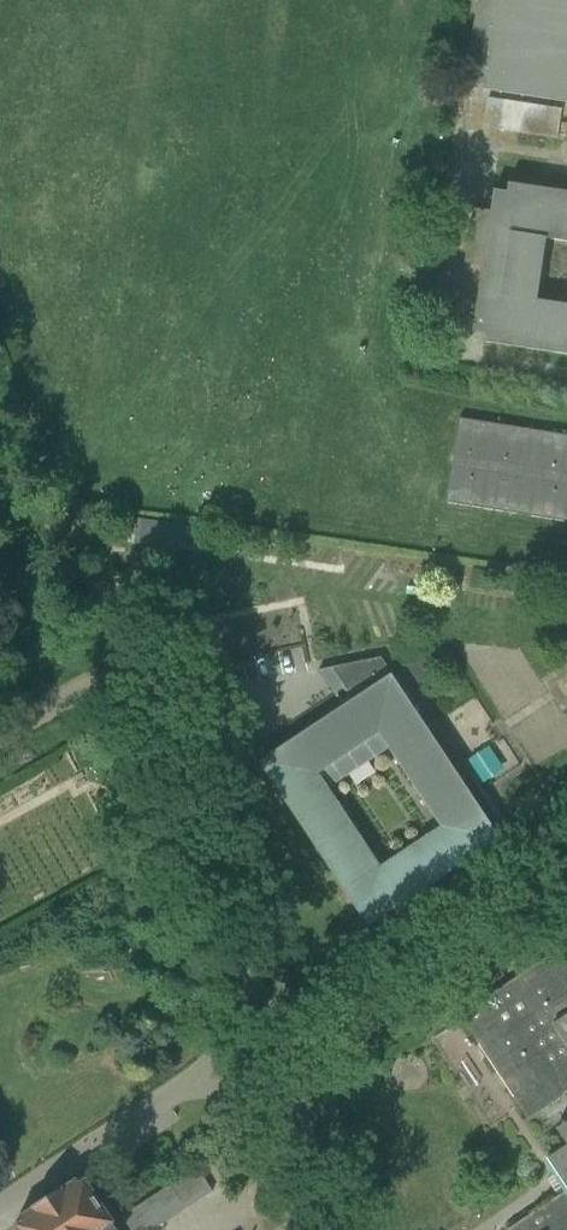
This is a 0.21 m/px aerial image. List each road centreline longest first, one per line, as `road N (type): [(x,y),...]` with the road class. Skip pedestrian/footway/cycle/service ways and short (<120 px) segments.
road 1 (residential): [(250,987),(151,696),(122,680),(99,682),(0,735)]
road 2 (residential): [(566,862),(271,1053)]
road 3 (residential): [(0,1204),(195,1079)]
road 4 (residential): [(339,1229),(294,1113)]

